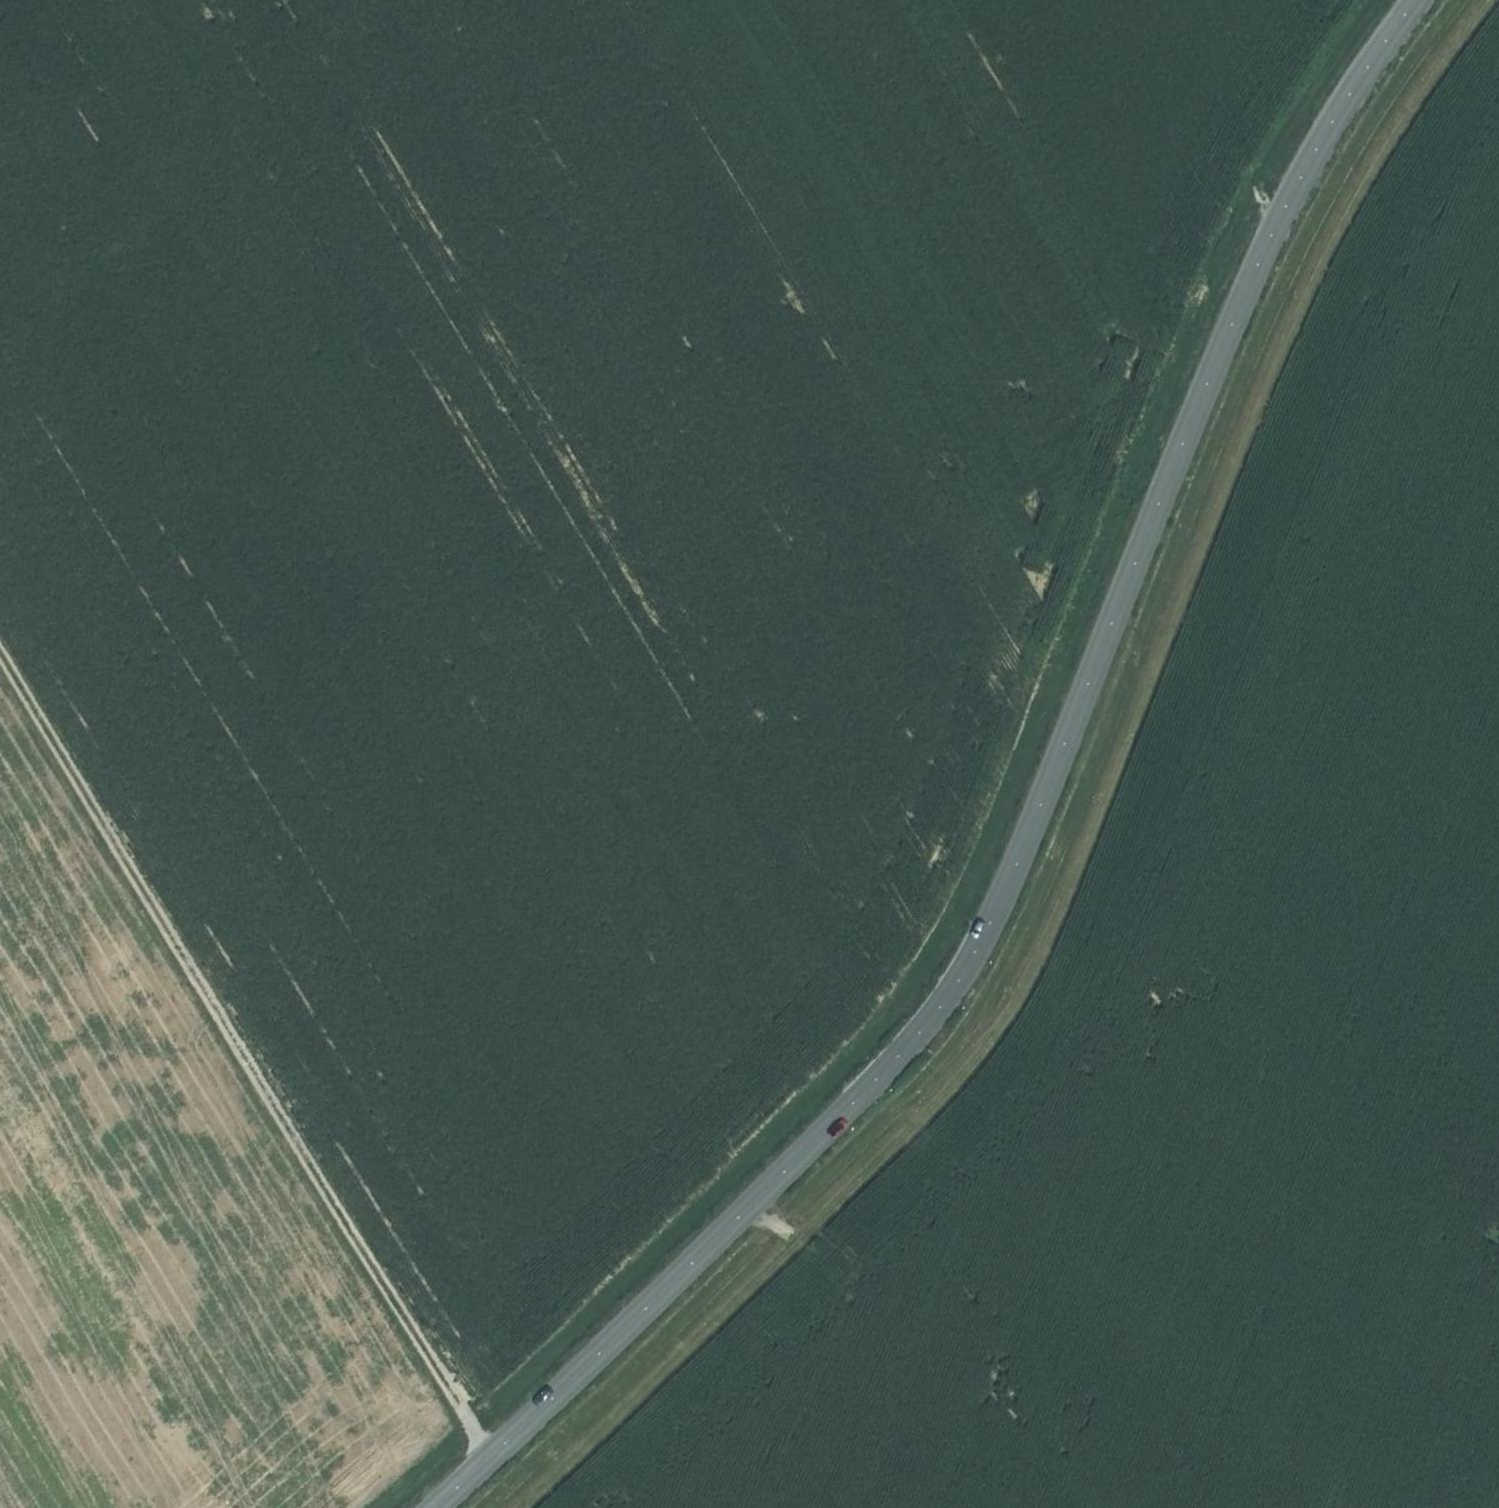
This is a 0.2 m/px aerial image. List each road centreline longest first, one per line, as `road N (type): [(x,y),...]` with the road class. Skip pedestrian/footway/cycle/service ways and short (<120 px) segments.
road 1 (tertiary): [(437,1507),(758,1203),(927,1023),(976,956),(1278,220),(1365,70),(1421,0)]
road 2 (track): [(492,1457),(0,649)]

